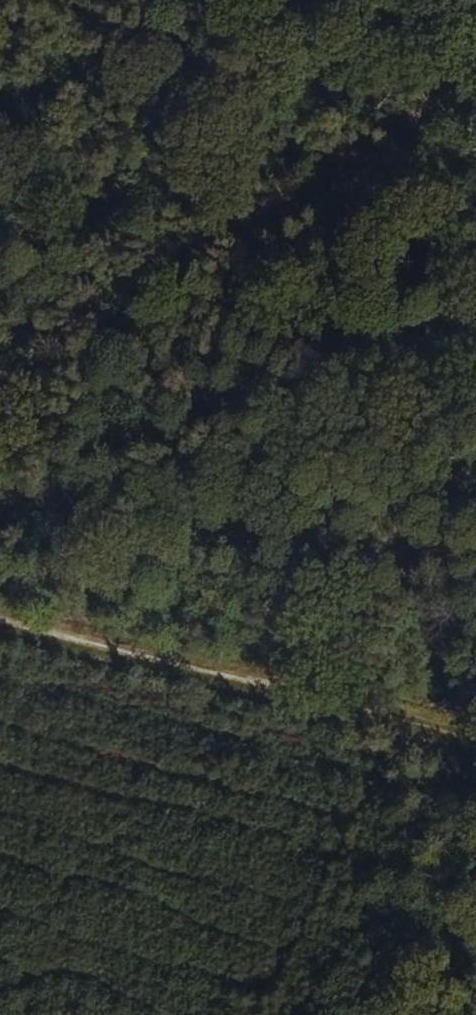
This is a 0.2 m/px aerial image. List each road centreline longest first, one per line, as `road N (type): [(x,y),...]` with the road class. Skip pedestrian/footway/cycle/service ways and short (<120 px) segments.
road 1 (track): [(0,671),(475,792)]

